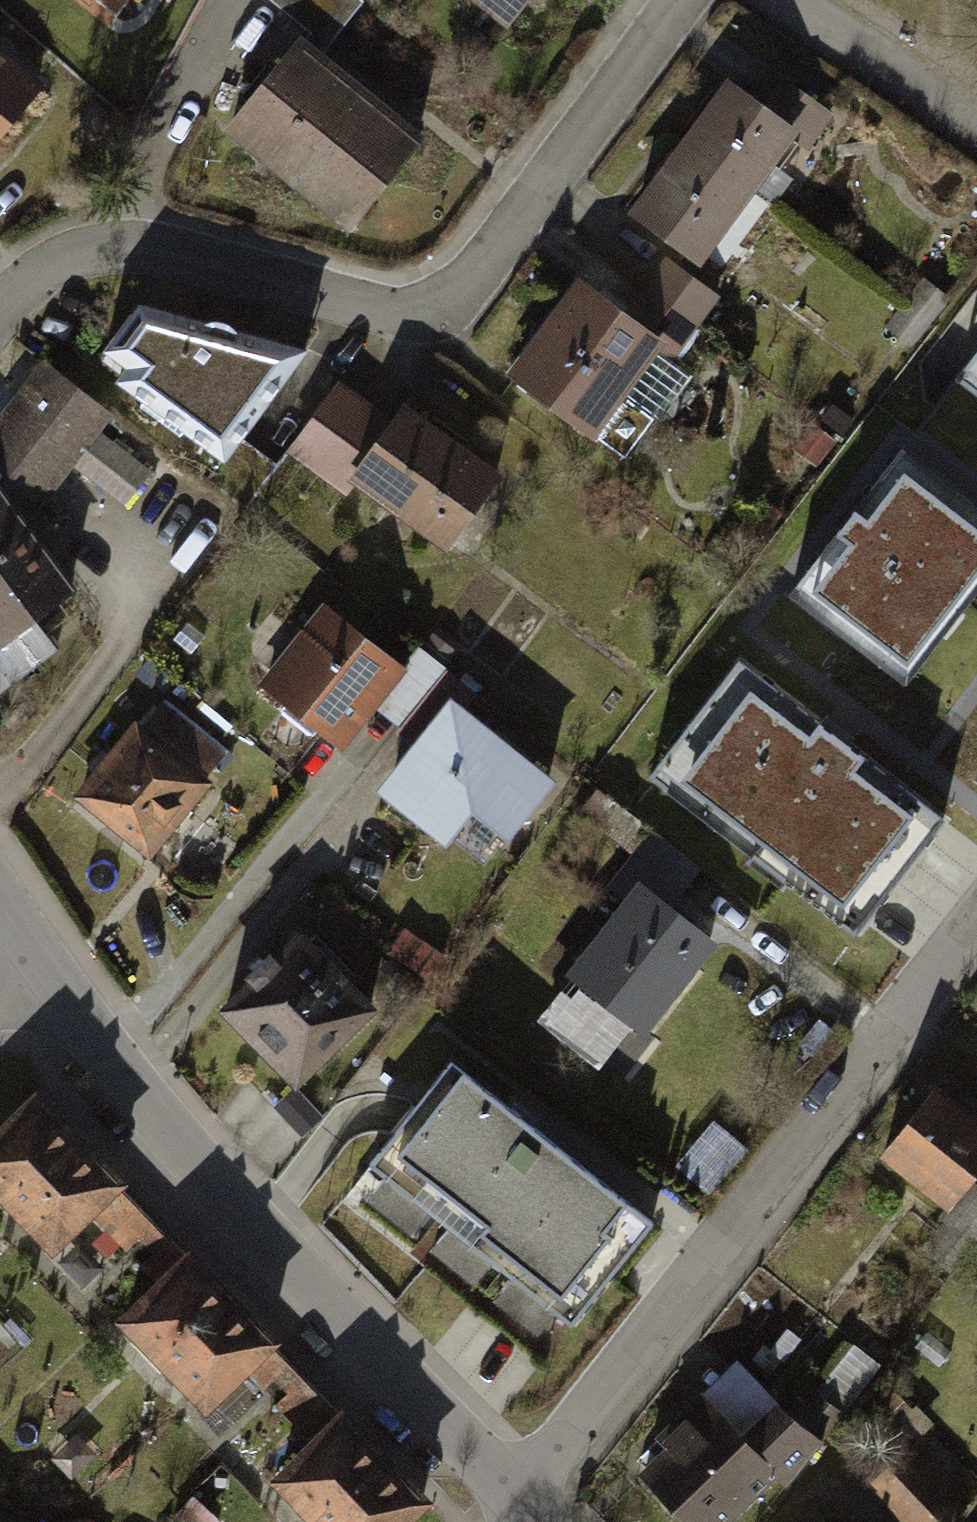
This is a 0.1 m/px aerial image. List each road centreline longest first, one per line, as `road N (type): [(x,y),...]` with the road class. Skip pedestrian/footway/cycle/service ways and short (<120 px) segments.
road 1 (residential): [(677,0),(513,224),(455,298),(431,315),(396,322),(139,246),(92,248),(58,261),(0,302)]
road 2 (secondary): [(5,943),(147,1120),(539,1511)]
road 3 (residential): [(539,1511),(976,916)]
road 4 (residential): [(791,0),(976,118)]

